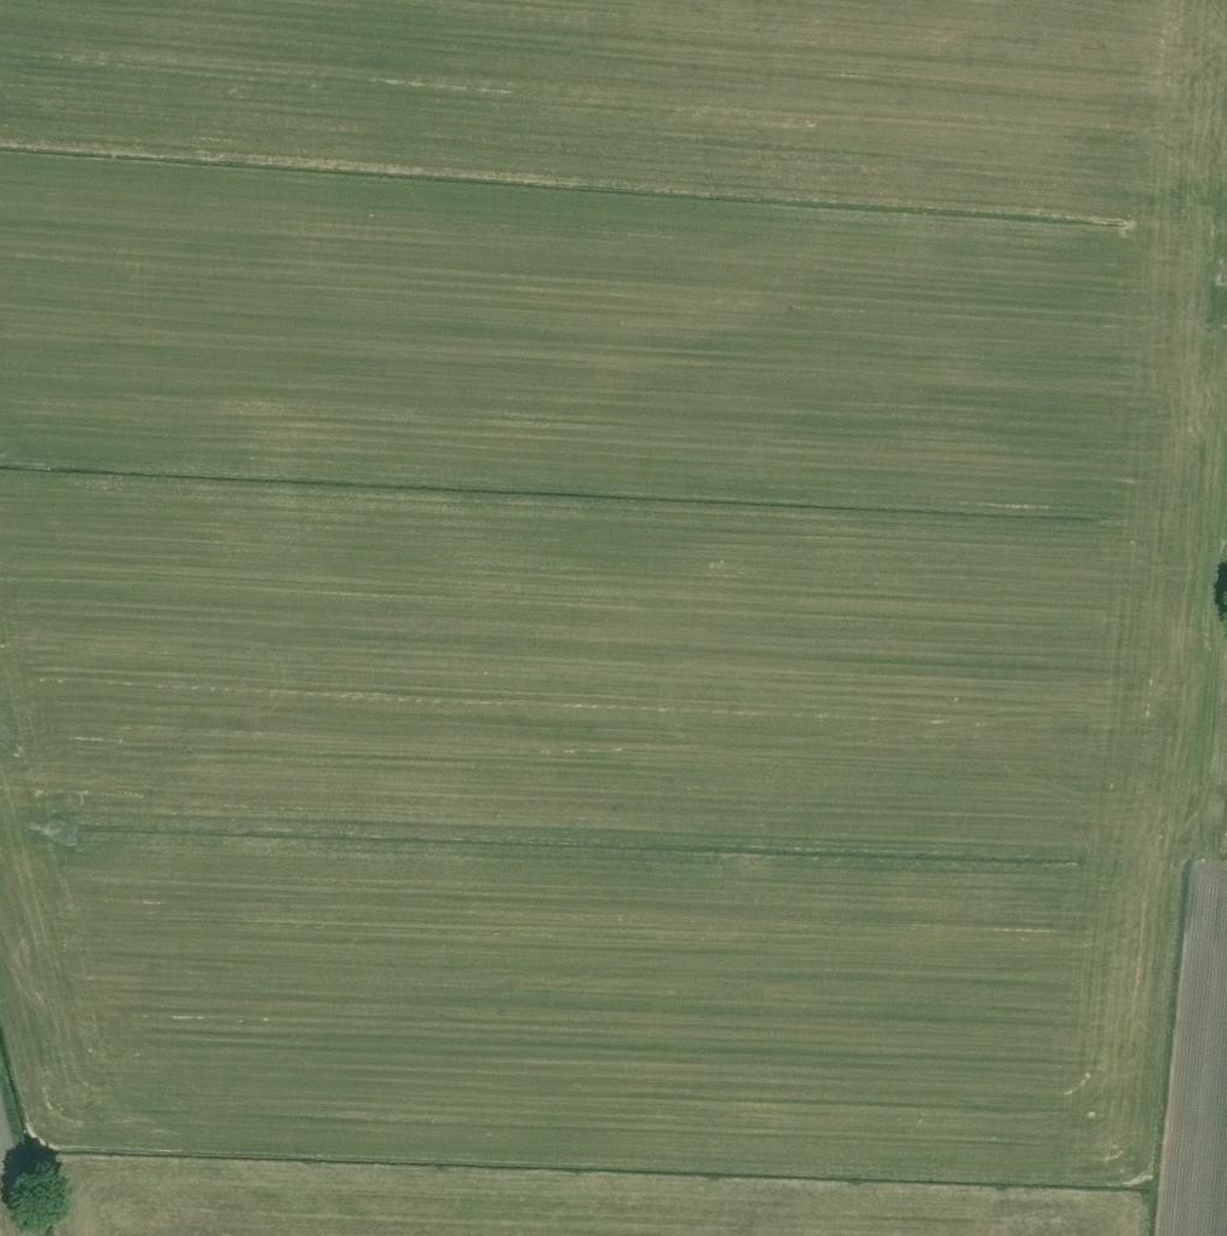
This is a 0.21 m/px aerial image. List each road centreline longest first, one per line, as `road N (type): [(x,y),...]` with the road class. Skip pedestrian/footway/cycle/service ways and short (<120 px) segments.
road 1 (track): [(1213,860),(1226,713)]
road 2 (unclassified): [(30,1235),(0,1118)]

